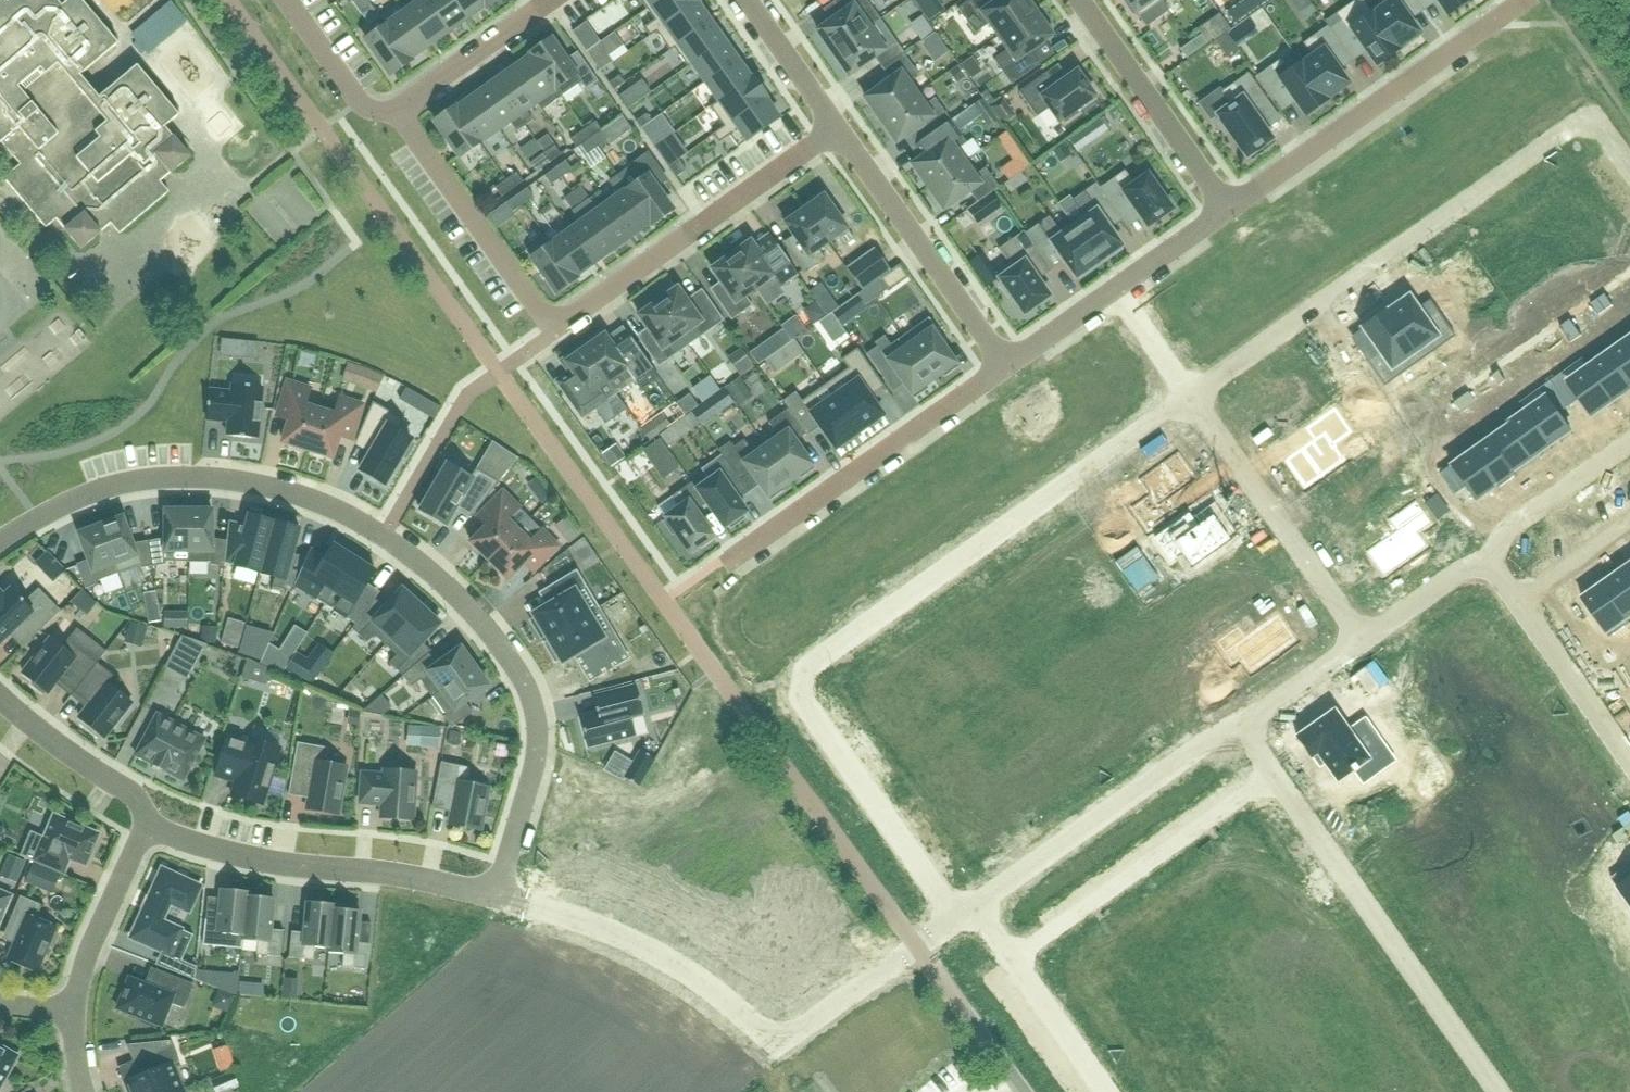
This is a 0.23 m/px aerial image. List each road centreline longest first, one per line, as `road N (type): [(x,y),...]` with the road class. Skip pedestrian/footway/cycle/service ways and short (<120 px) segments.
road 1 (residential): [(472,892),(499,879),(536,762),(536,718),(503,650),(453,592),(385,535),(295,492),(198,477),(102,491),(0,543)]
road 2 (residential): [(1191,397),(790,680),(954,910)]
road 3 (residential): [(1629,175),(1588,117),(1191,397)]
road 4 (residential): [(913,945),(777,1036),(606,940),(472,892)]
road 5 (residential): [(1270,773),(1496,1091)]
road 6 (residential): [(1227,210),(1522,0)]
road 7 (residential): [(835,129),(553,329)]
road 8 (residential): [(727,560),(1008,367)]
road 9 (residential): [(472,892),(284,864),(195,845),(147,824)]
road 10 (residential): [(975,904),(1220,736),(1250,730)]
road 11 (residential): [(1009,954),(1270,773)]
road 12 (residential): [(1191,397),(1364,644)]
road 13 (residential): [(1008,367),(835,129)]
road 14 (residential): [(395,112),(553,329)]
road 15 (residential): [(1227,210),(1076,0)]
road 16 (residential): [(72,1015),(147,824)]
road 17 (residential): [(1514,604),(1629,766)]
road 18 (residential): [(395,112),(556,0)]
road 19 (residential): [(147,824),(134,801),(0,698)]
road 20 (residential): [(1484,563),(1505,529),(1629,442)]
road 21 (unclassified): [(1022,1091),(913,945)]
road 22 (residential): [(1009,954),(1103,1091)]
road 23 (residential): [(395,112),(360,107),(286,0)]
road 24 (residential): [(835,129),(744,0)]
road 25 (residential): [(1250,730),(1261,711),(1364,644)]
road 26 (residential): [(1364,644),(1484,563)]
road 27 (residential): [(1629,522),(1514,604)]
road 28 (residential): [(1117,292),(1227,210)]
road 29 (residential): [(1008,367),(1117,292)]
road 30 (residential): [(1117,292),(1191,397)]

